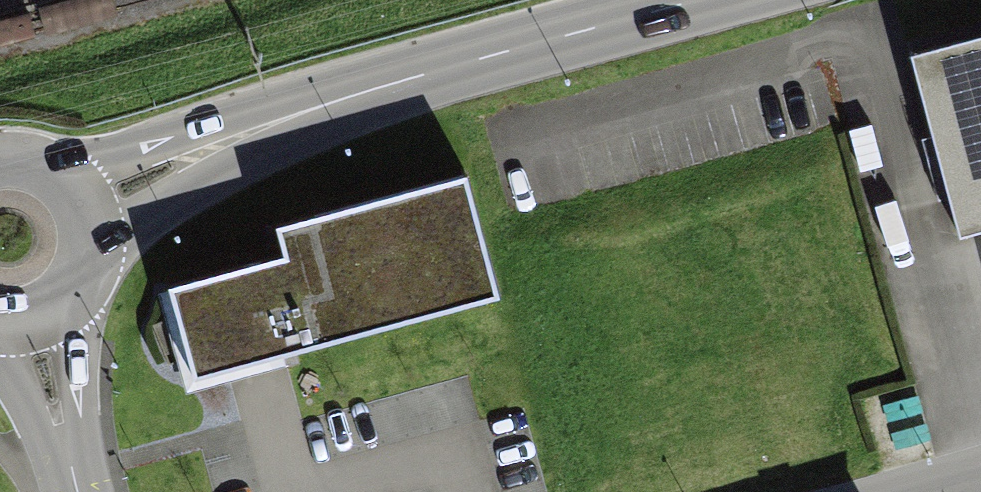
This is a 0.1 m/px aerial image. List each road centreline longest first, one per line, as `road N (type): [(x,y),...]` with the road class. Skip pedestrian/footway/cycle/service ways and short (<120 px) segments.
road 1 (primary): [(85,203),(356,95),(699,0)]
road 2 (residential): [(78,491),(35,320)]
road 3 (primary): [(35,320),(79,285),(90,259),(85,203)]

